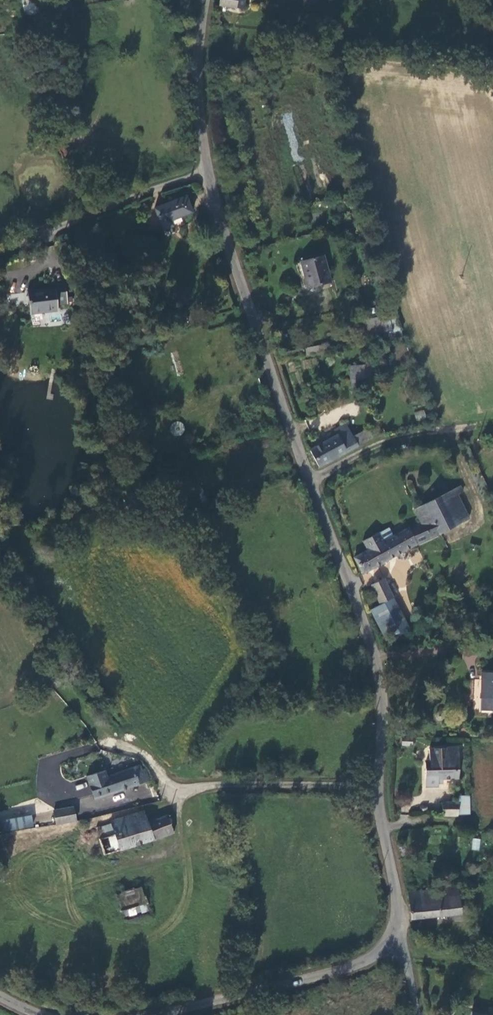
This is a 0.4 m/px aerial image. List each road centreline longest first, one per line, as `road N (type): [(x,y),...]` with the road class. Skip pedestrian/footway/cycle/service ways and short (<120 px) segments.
road 1 (unclassified): [(392,945),(396,893),(378,789),(384,701),(207,170),(198,47),(208,0)]
road 2 (unclassified): [(156,1014),(352,968),(392,945)]
road 3 (track): [(207,170),(63,222),(0,255)]
road 4 (track): [(311,482),(390,442),(463,427)]

